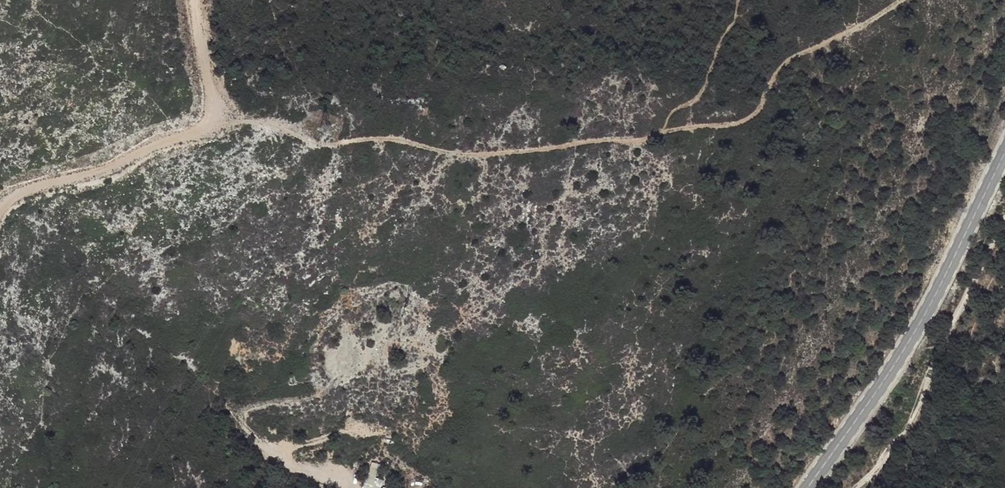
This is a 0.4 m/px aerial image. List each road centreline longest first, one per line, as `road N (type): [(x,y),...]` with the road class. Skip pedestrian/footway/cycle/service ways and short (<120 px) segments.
road 1 (track): [(902,0),(787,59),(760,108),(739,124),(637,141),(453,153),(383,138),(324,147),(280,123),(257,121),(159,139),(94,174),(0,198)]
road 2 (secondary): [(807,487),(921,321),(1004,150)]
road 3 (track): [(1004,234),(973,283),(904,439),(862,487)]
road 4 (track): [(189,0),(199,87),(216,126)]

